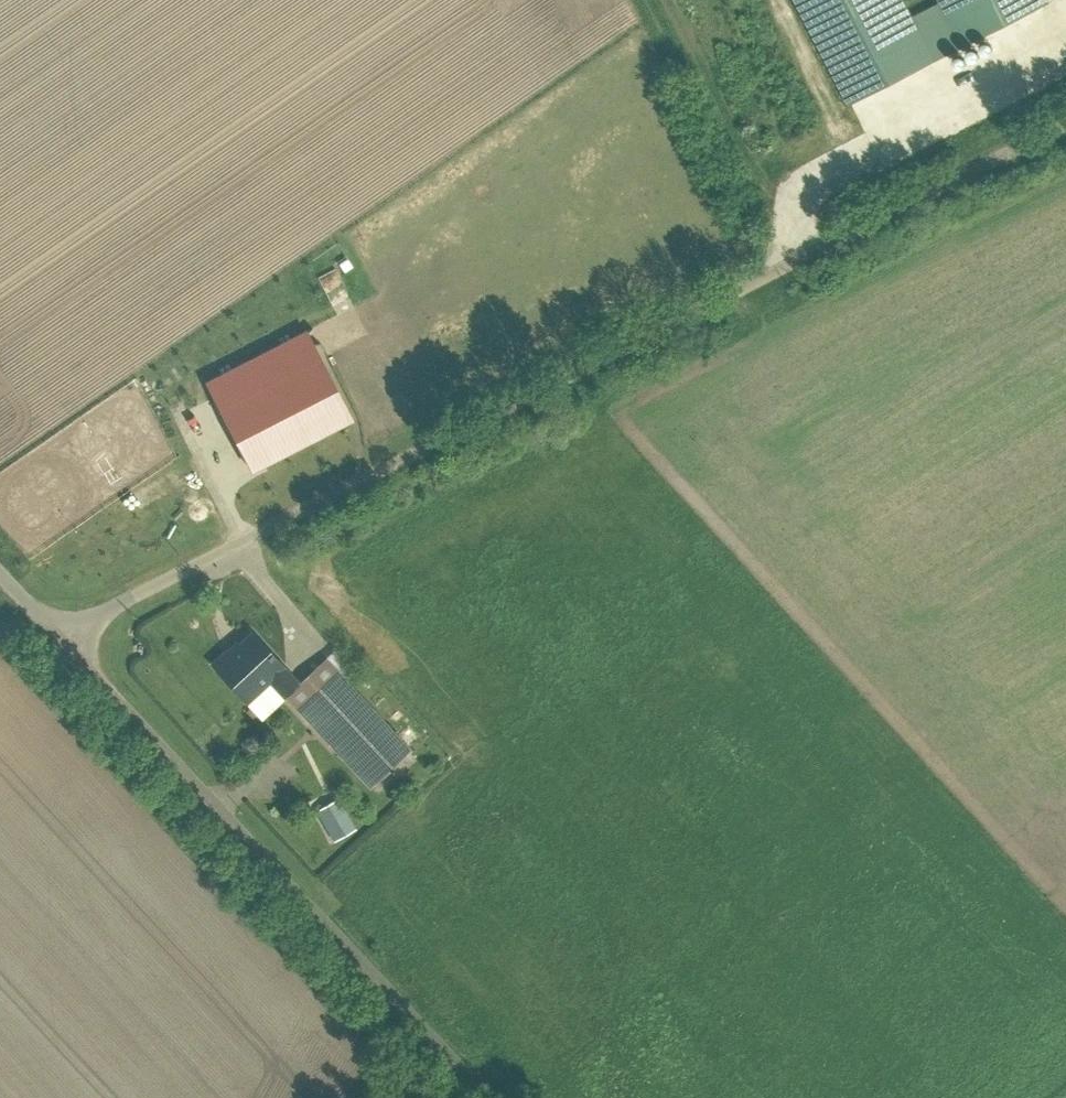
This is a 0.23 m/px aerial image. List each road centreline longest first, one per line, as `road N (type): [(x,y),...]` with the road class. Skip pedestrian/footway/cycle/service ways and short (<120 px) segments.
road 1 (unclassified): [(59,632),(1065,119)]
road 2 (unclassified): [(59,632),(489,1097)]

